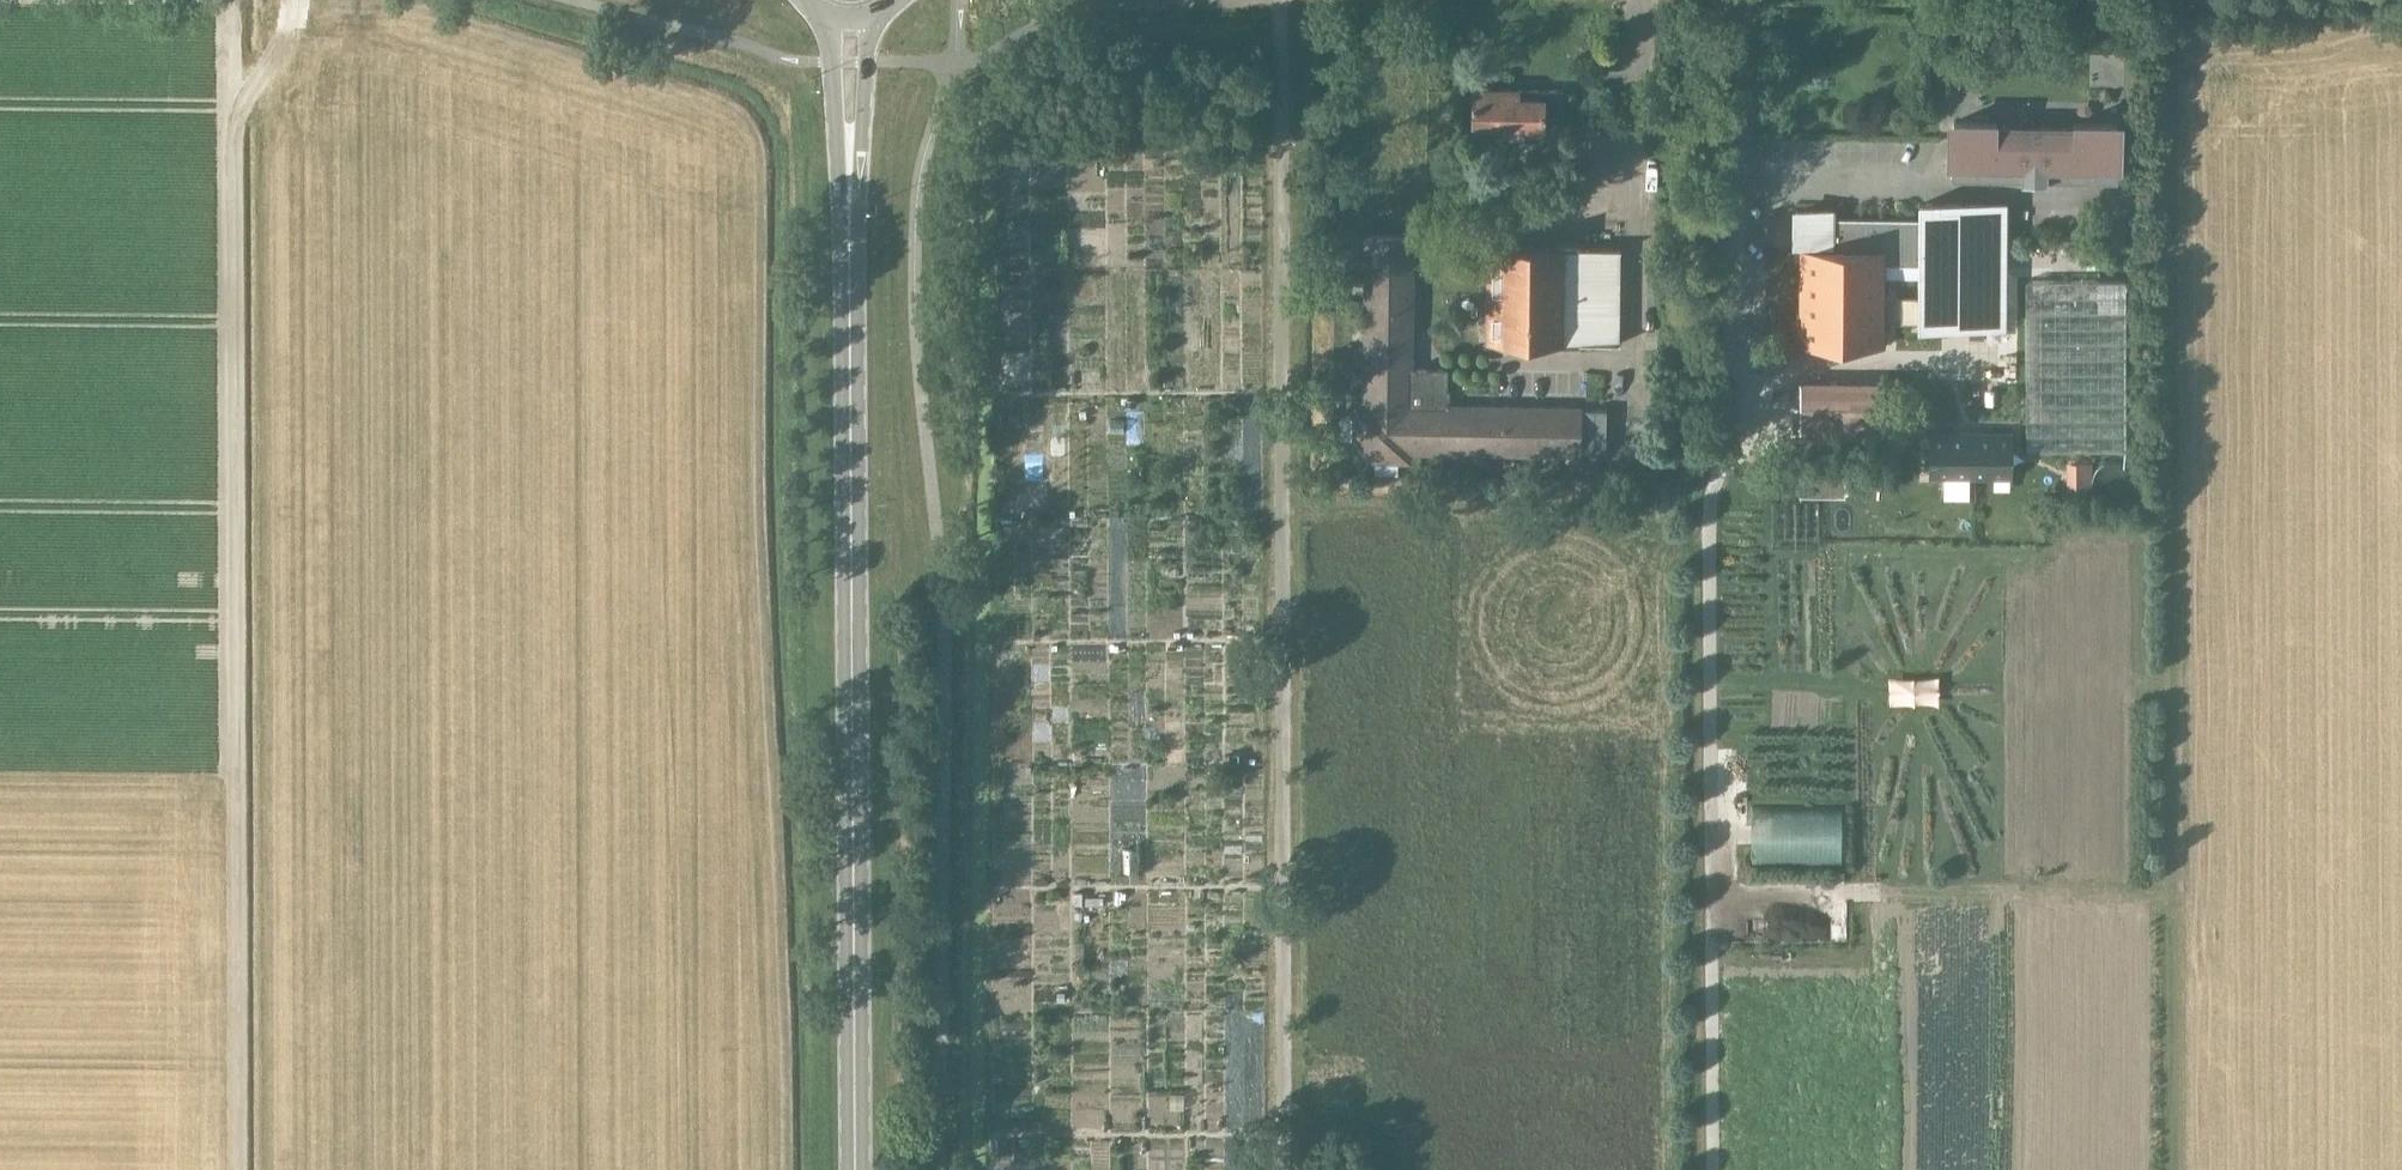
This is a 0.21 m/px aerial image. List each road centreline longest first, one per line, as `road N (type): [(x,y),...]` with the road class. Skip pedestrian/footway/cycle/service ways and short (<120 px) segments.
road 1 (primary): [(855,1169),(850,262)]
road 2 (residential): [(1286,495),(1337,565),(1342,1151)]
road 3 (unclassified): [(1281,0),(1286,495)]
road 4 (primary): [(823,14),(841,251),(850,262)]
road 5 (primary): [(850,262),(859,251),(876,14)]

